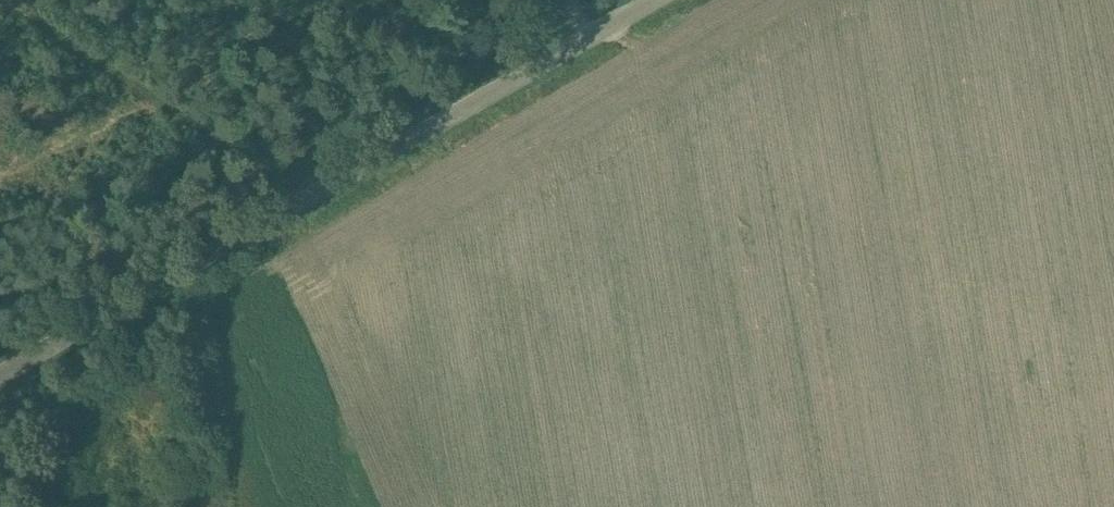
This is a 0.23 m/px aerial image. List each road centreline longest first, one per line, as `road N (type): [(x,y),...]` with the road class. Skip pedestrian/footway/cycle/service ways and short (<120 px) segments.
road 1 (unclassified): [(0,374),(653,0)]

